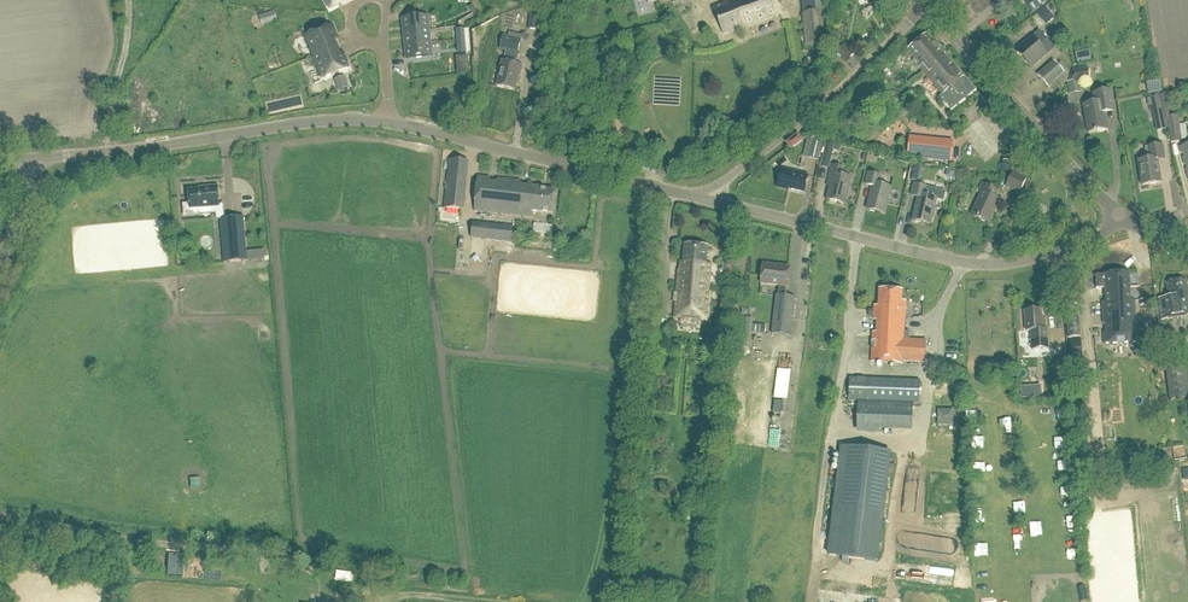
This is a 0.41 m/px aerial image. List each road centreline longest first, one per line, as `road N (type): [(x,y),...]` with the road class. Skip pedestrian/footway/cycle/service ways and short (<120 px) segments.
road 1 (unclassified): [(527,601),(0,547)]
road 2 (tertiary): [(1131,223),(998,265),(709,200)]
road 3 (tertiary): [(384,122),(339,119),(34,158)]
road 4 (tertiary): [(709,200),(384,122)]
road 5 (tertiary): [(1131,223),(1083,183),(924,6)]
road 6 (residential): [(709,200),(835,98),(924,6)]

